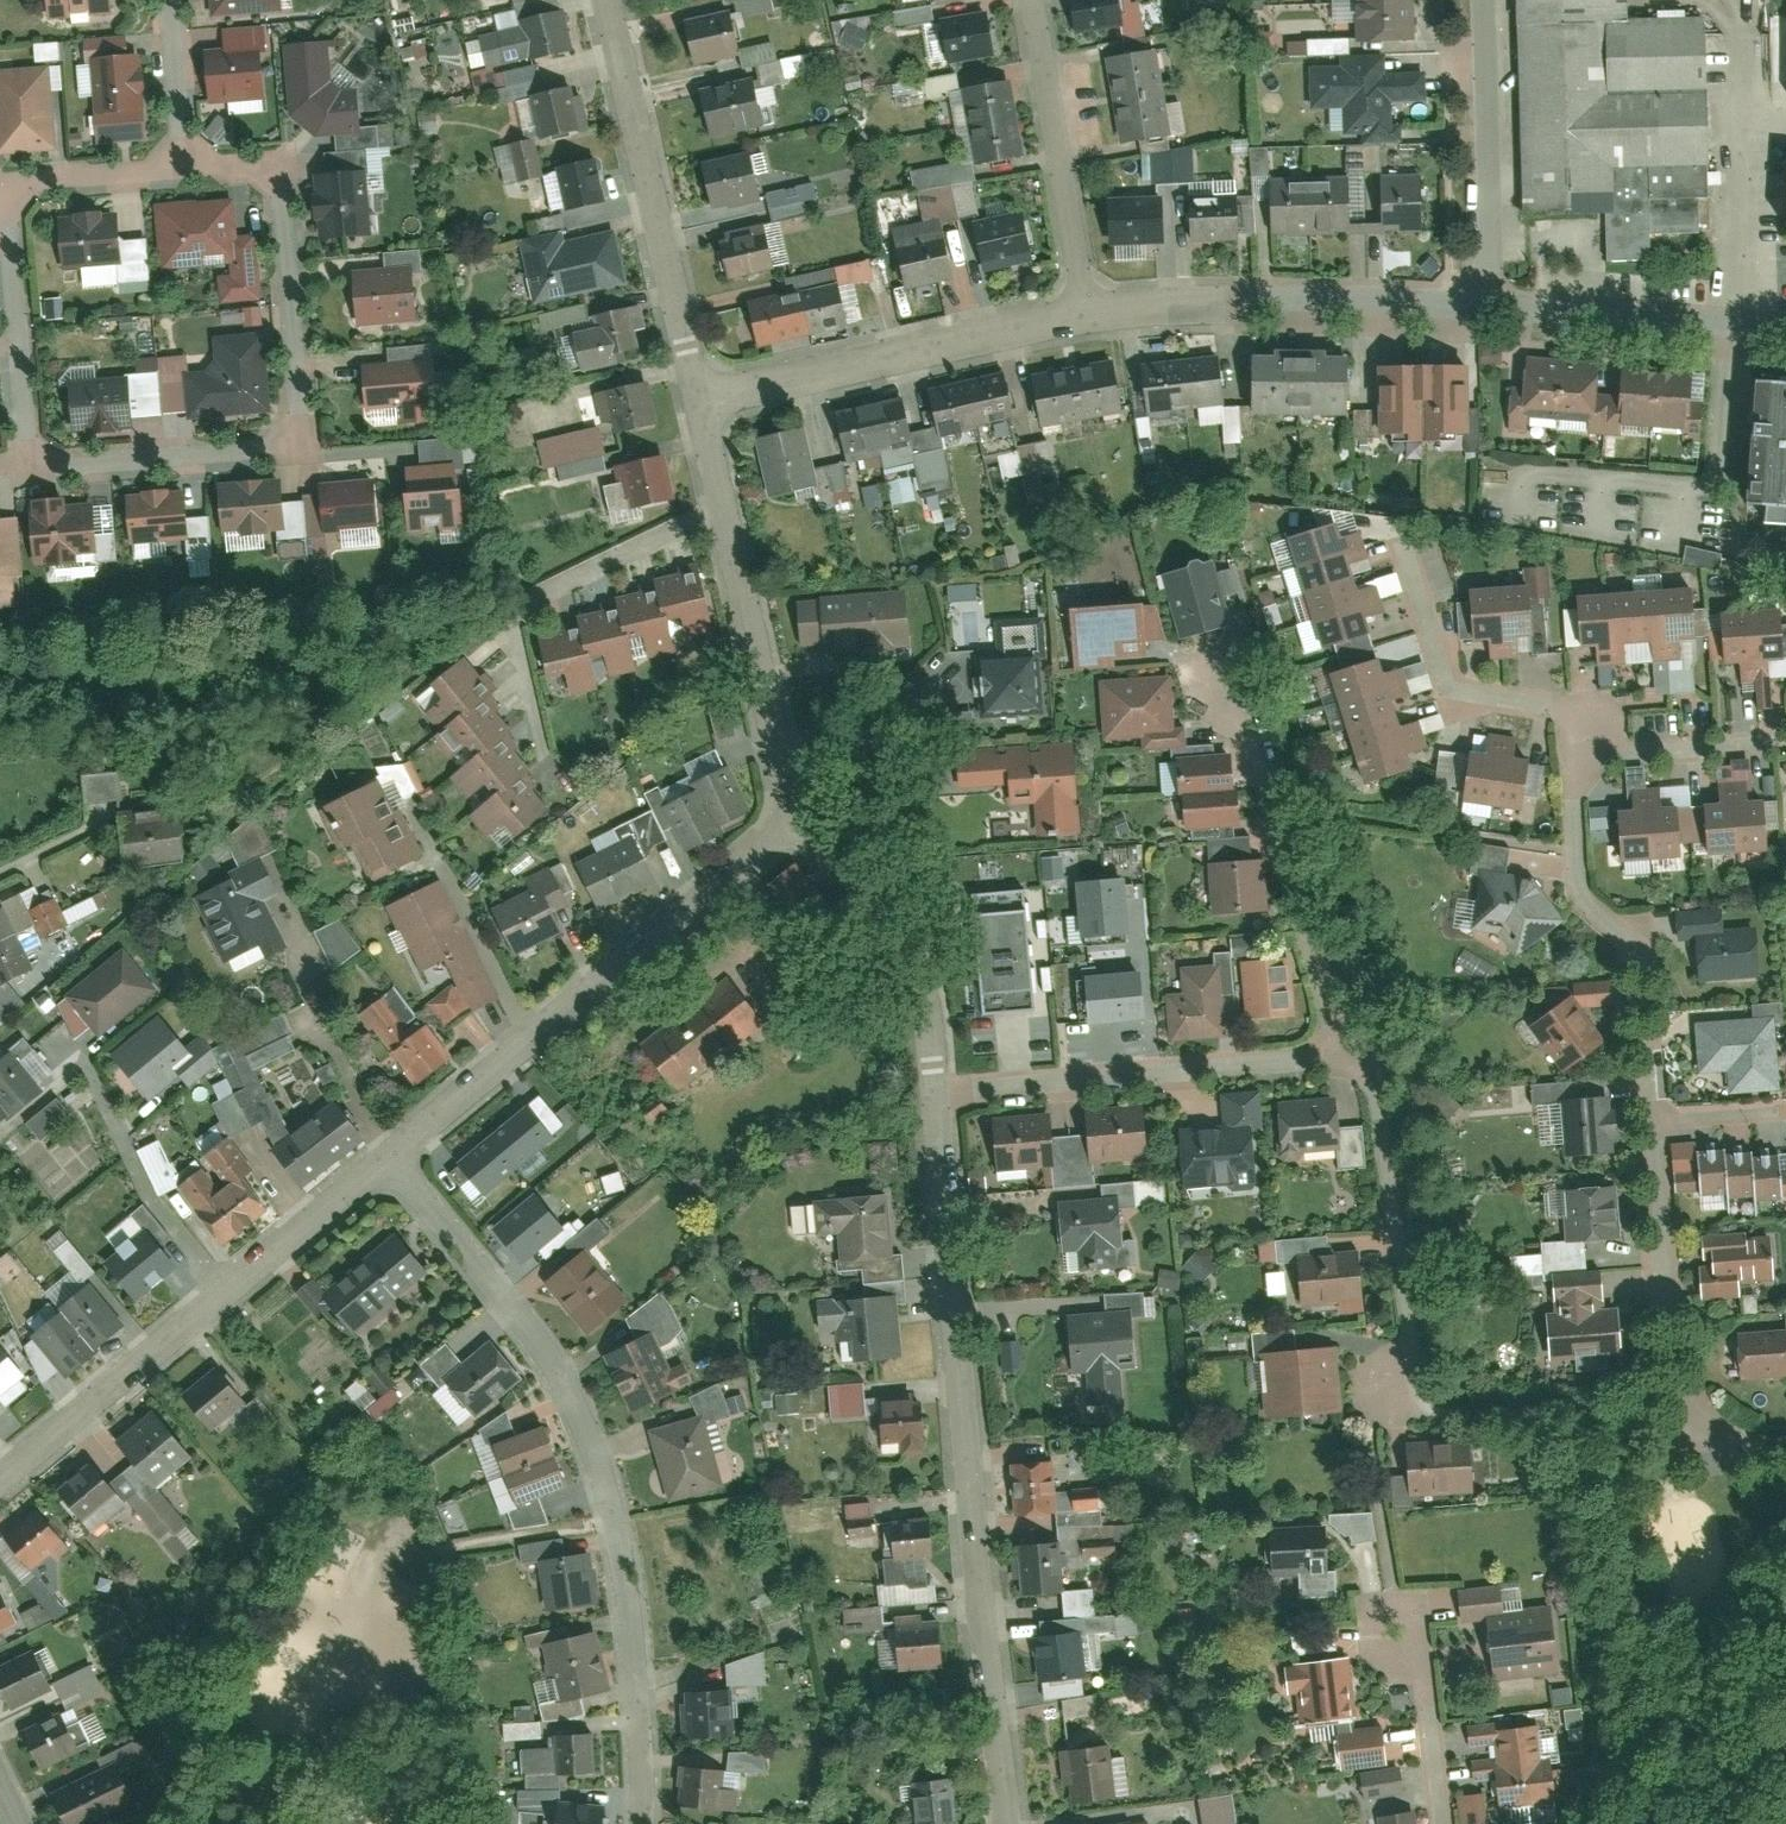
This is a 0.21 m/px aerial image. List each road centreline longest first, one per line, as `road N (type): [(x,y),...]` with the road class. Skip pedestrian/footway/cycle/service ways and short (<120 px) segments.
road 1 (residential): [(392,1161),(582,1412),(616,1518),(641,1658),(646,1823)]
road 2 (residential): [(1013,1823),(969,1520),(938,1094)]
road 3 (residential): [(191,154),(239,154),(268,165),(278,192),(295,424),(249,440),(61,466),(38,457)]
road 4 (residential): [(392,1161),(813,810)]
road 5 (residential): [(0,1484),(392,1161)]
road 6 (residential): [(813,810),(783,736),(704,398)]
road 7 (residential): [(938,1094),(1357,1058)]
road 8 (residential): [(1084,310),(1204,300),(1499,304)]
road 9 (residential): [(704,398),(612,0)]
road 10 (residential): [(1357,1058),(1229,680)]
road 11 (residential): [(1653,1119),(1640,942),(1584,897),(1574,753)]
road 12 (residential): [(1785,1430),(1737,1432),(1689,1409),(1653,1119)]
road 13 (residential): [(704,398),(1084,310)]
road 14 (residential): [(1357,1058),(1385,1106),(1404,1324),(1390,1386)]
road 15 (residential): [(938,1094),(912,964),(813,810)]
road 16 (residential): [(1084,310),(1033,0)]
road 17 (residential): [(1499,304),(1483,0)]
road 18 (residential): [(1574,753),(1571,697),(1460,701),(1424,570)]
road 19 (residential): [(1499,304),(1785,327)]
road 20 (residential): [(1434,1823),(1424,1707),(1389,1610)]
road 21 (residential): [(38,457),(0,243)]
road 22 (residential): [(0,188),(22,170),(50,164),(191,154)]
road 23 (residential): [(1574,753),(1749,744)]
road 24 (residential): [(177,0),(191,154)]
road 25 (residential): [(1785,1107),(1653,1119)]

